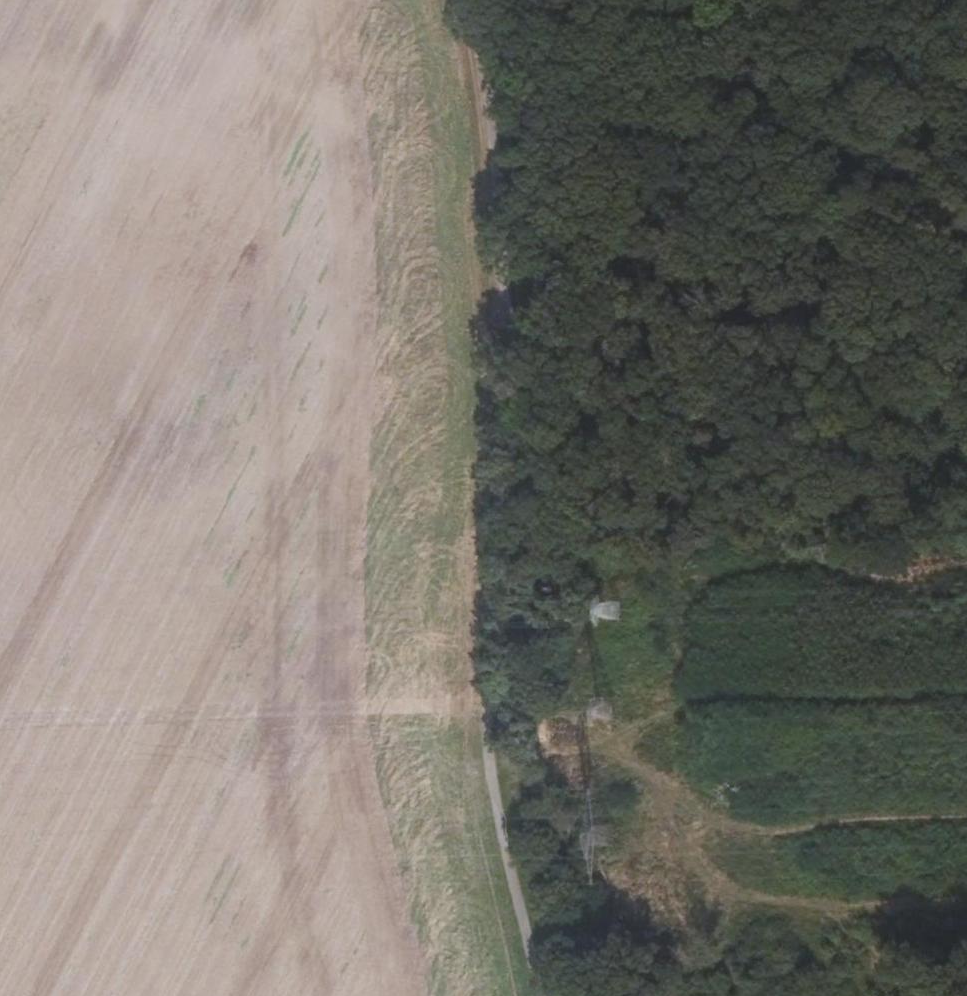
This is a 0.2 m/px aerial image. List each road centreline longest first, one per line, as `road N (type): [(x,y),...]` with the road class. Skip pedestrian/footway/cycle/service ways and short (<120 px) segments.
road 1 (track): [(966,852),(737,864),(684,857)]
road 2 (track): [(684,857),(660,807),(604,750)]

